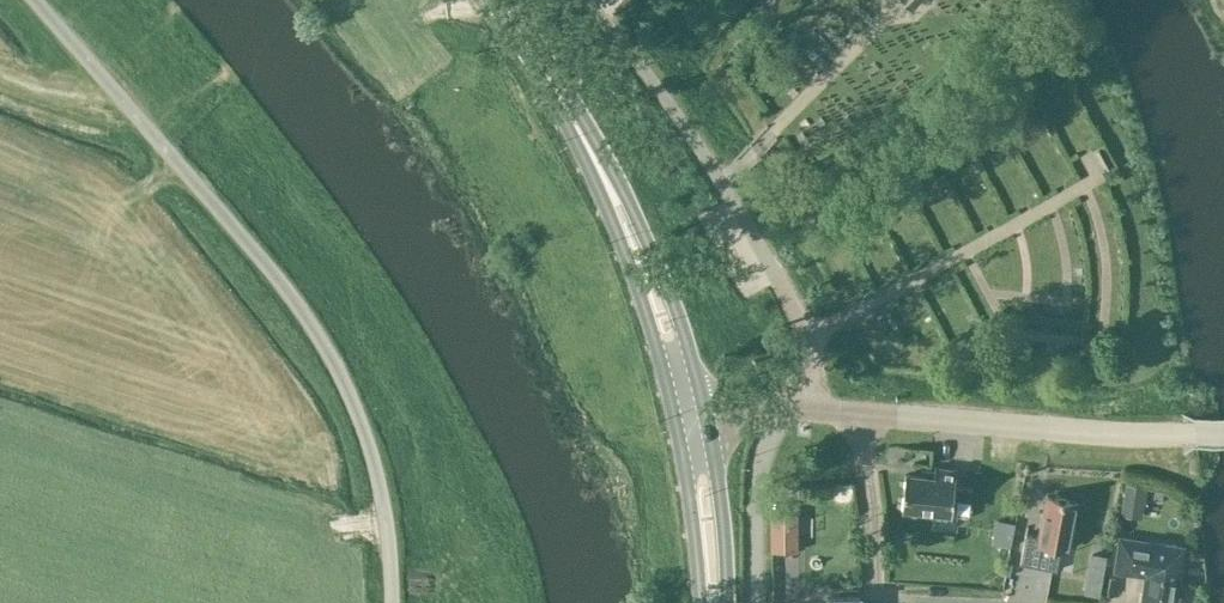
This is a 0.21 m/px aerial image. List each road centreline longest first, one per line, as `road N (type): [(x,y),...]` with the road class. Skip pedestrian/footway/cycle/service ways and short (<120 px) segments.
road 1 (unclassified): [(388,602),(363,424),(298,301),(36,0)]
road 2 (unclassified): [(801,410),(807,341),(780,283),(710,163),(586,0)]
road 3 (primary): [(705,411),(670,294),(623,190),(571,98),(556,91)]
road 4 (primary): [(556,91),(556,106),(630,266),(675,418)]
road 5 (unclassified): [(1193,433),(864,415)]
road 6 (residential): [(755,602),(756,476),(777,409)]
road 7 (primary): [(727,602),(705,411)]
road 8 (primary): [(675,418),(700,602)]
road 9 (residential): [(874,600),(864,415)]

